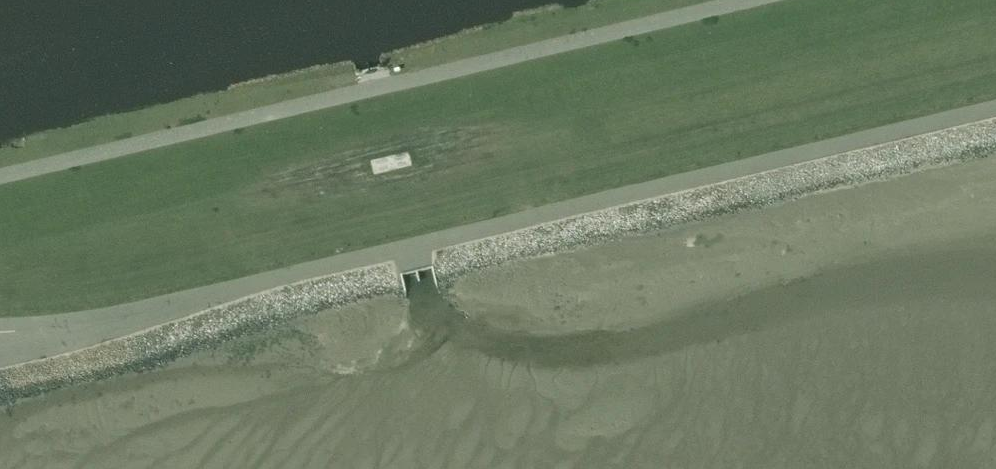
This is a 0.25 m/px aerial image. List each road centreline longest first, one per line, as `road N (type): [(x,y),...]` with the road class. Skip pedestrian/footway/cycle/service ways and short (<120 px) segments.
road 1 (unclassified): [(106,348),(284,291),(995,121)]
road 2 (unclassified): [(778,0),(0,183)]

